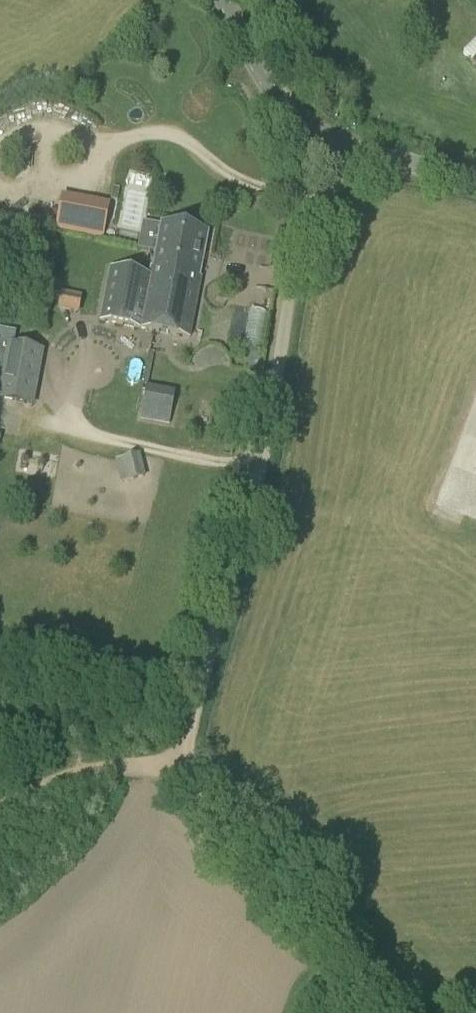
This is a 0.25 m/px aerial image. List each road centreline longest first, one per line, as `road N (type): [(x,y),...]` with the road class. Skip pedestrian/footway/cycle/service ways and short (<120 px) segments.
road 1 (unclassified): [(259,491),(302,251),(340,185),(376,153)]
road 2 (track): [(388,1012),(207,809),(189,764)]
road 3 (track): [(189,764),(189,733),(259,491)]
road 4 (tertiary): [(376,153),(305,123),(271,91),(226,0)]

